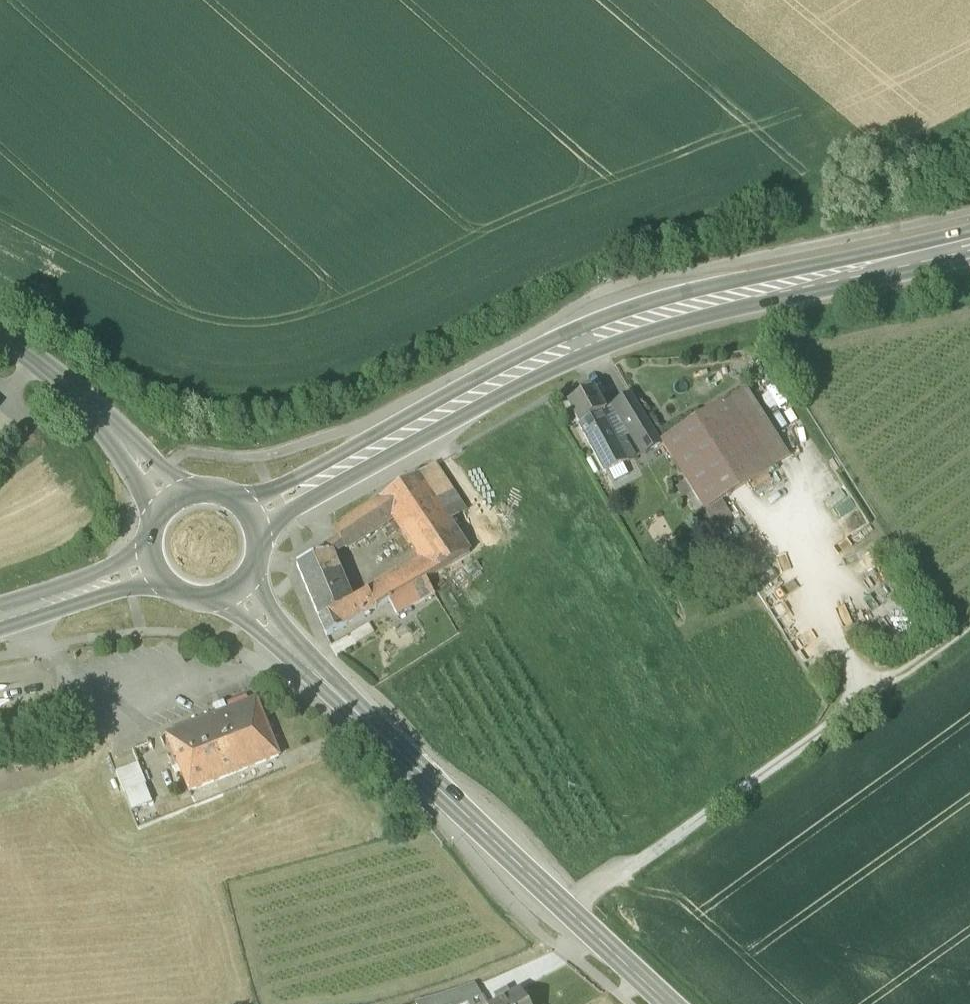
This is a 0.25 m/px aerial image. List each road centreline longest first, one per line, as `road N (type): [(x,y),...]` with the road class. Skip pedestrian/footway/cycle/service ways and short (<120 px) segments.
road 1 (secondary): [(969,243),(653,314),(545,359),(253,515)]
road 2 (secondary): [(666,1003),(237,593)]
road 3 (tertiary): [(0,334),(106,421),(173,502)]
road 4 (track): [(399,1003),(471,982),(584,927)]
road 5 (secondary): [(154,564),(0,615)]

